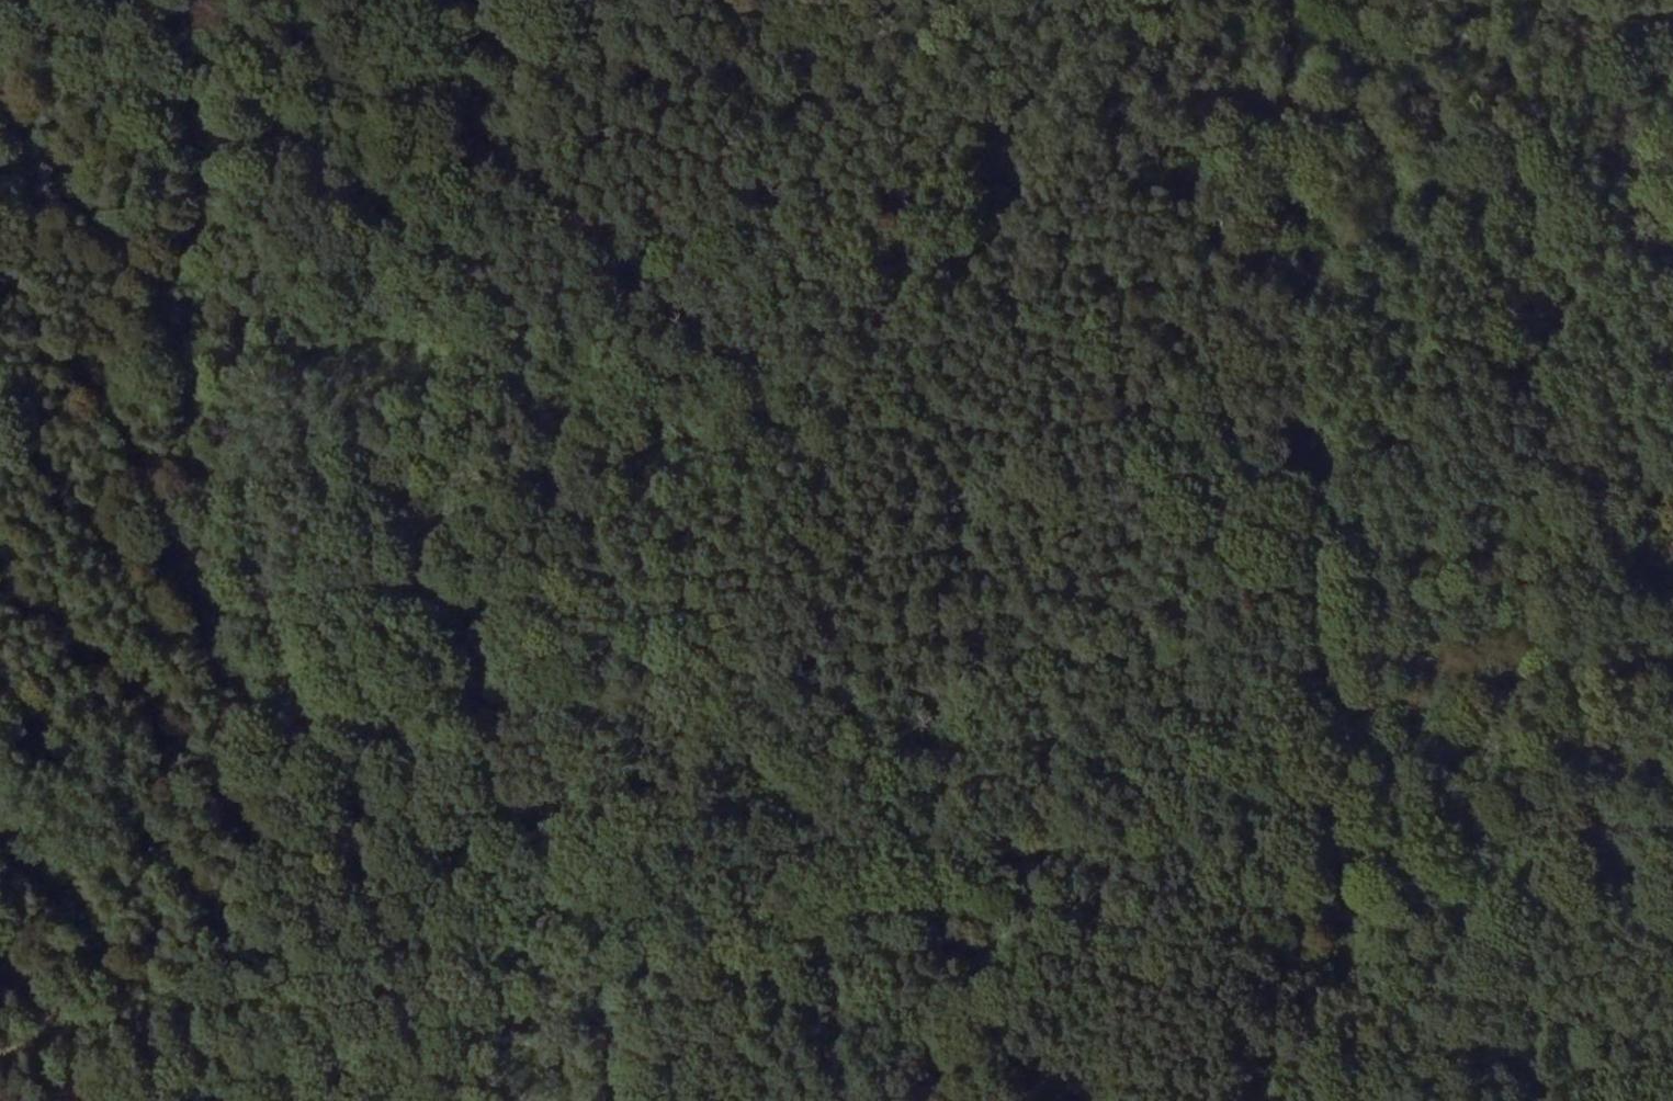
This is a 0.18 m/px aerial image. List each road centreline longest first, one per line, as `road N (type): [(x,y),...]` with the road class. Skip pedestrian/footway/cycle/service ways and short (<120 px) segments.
road 1 (track): [(1302,0),(1325,232),(1312,327),(1333,491),(1366,1100)]
road 2 (track): [(0,1046),(539,923)]

